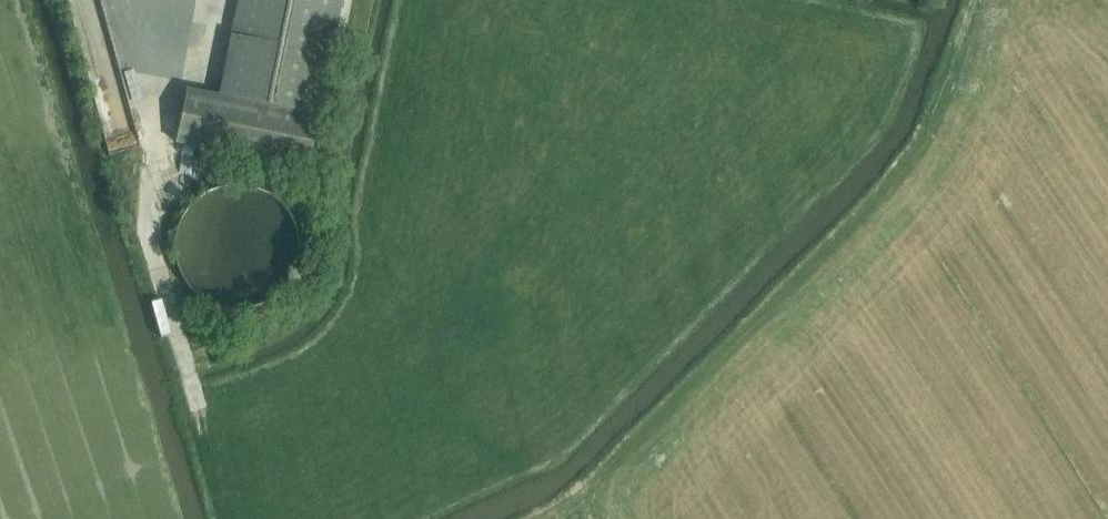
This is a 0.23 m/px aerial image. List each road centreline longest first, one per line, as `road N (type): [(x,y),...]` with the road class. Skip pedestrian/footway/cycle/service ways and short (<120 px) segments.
road 1 (track): [(160,139),(148,236),(197,408)]

